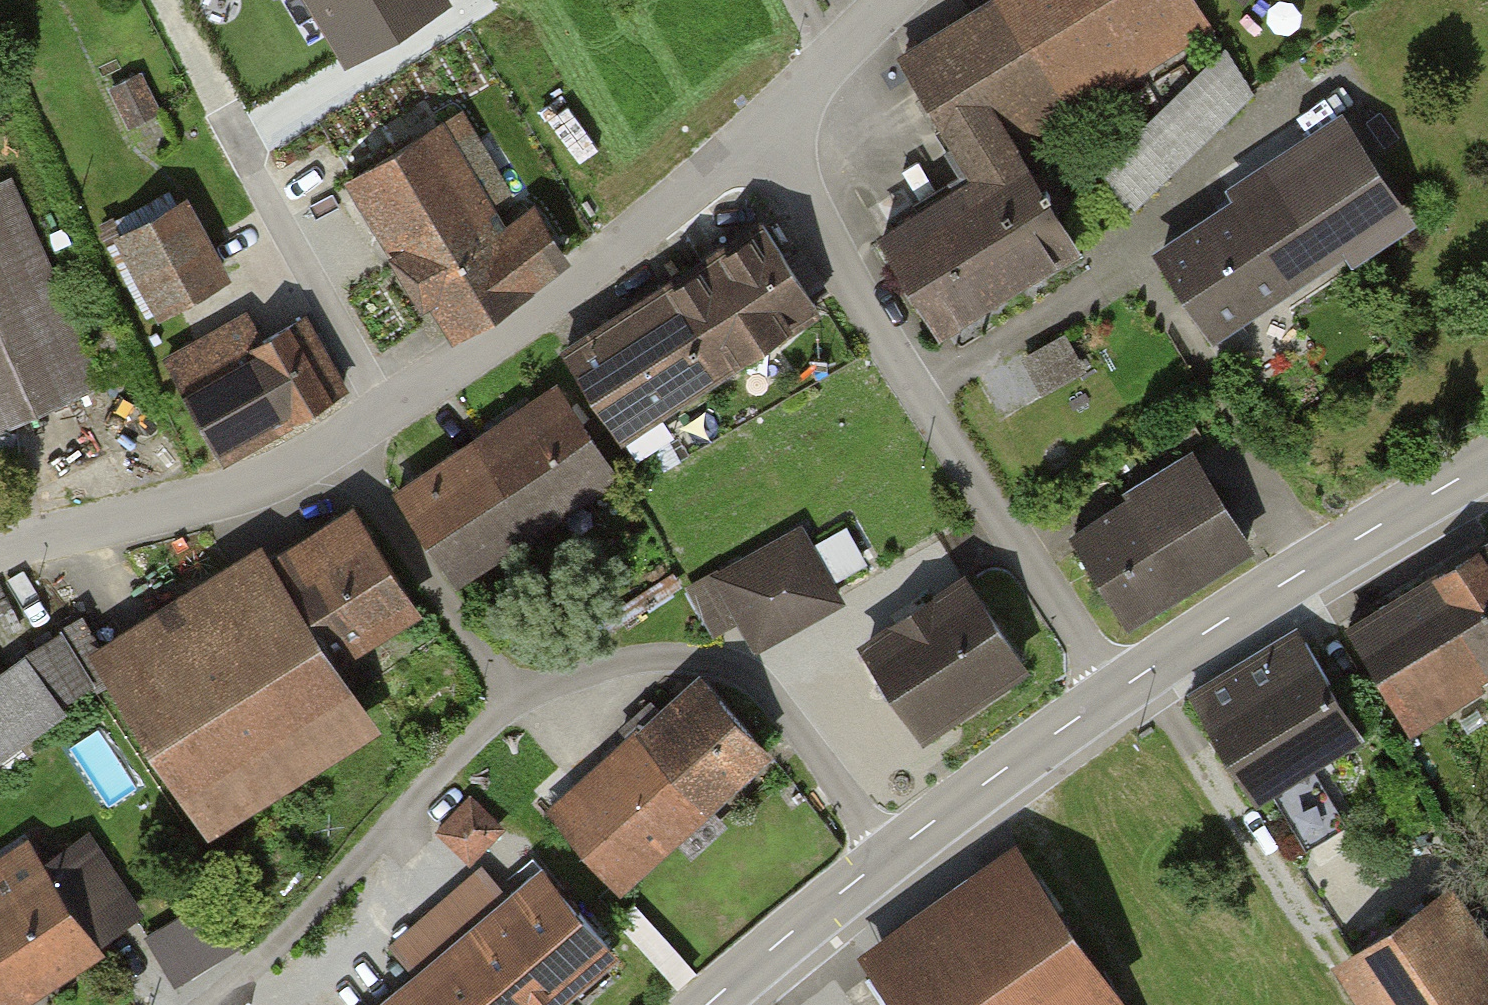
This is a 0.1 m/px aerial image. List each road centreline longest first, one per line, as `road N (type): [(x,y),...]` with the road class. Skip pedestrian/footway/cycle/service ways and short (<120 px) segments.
road 1 (residential): [(1113,693),(756,135)]
road 2 (residential): [(340,443),(625,246),(756,135)]
road 3 (residential): [(517,698),(568,673),(658,654),(743,672),(777,701),(884,857)]
road 4 (tertiary): [(1113,693),(1487,463)]
road 5 (residential): [(217,1004),(517,698)]
road 6 (residential): [(0,549),(263,482),(340,443)]
road 7 (residential): [(517,698),(340,443)]
road 8 (tertiary): [(884,857),(1113,693)]
road 9 (tertiary): [(706,1004),(884,857)]
road 10 (residential): [(756,135),(892,0)]

